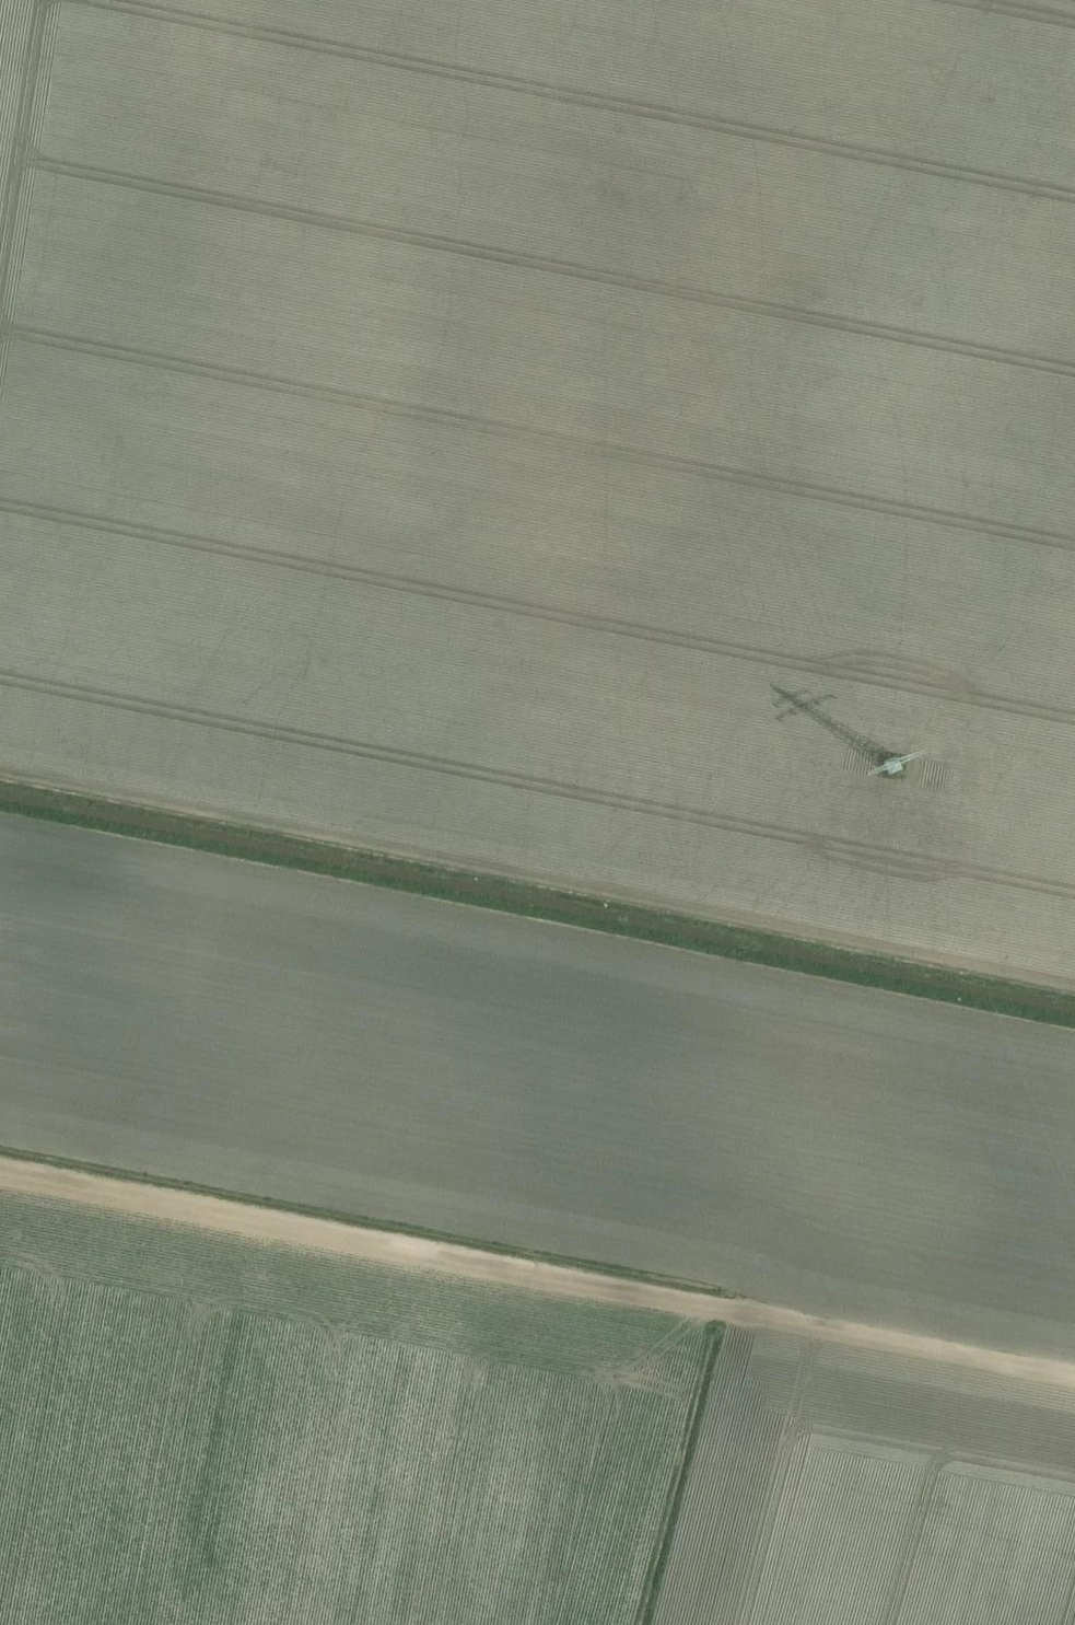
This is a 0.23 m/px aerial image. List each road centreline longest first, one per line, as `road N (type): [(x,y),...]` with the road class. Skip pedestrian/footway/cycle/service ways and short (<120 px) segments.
road 1 (track): [(1074,1380),(0,1169)]

